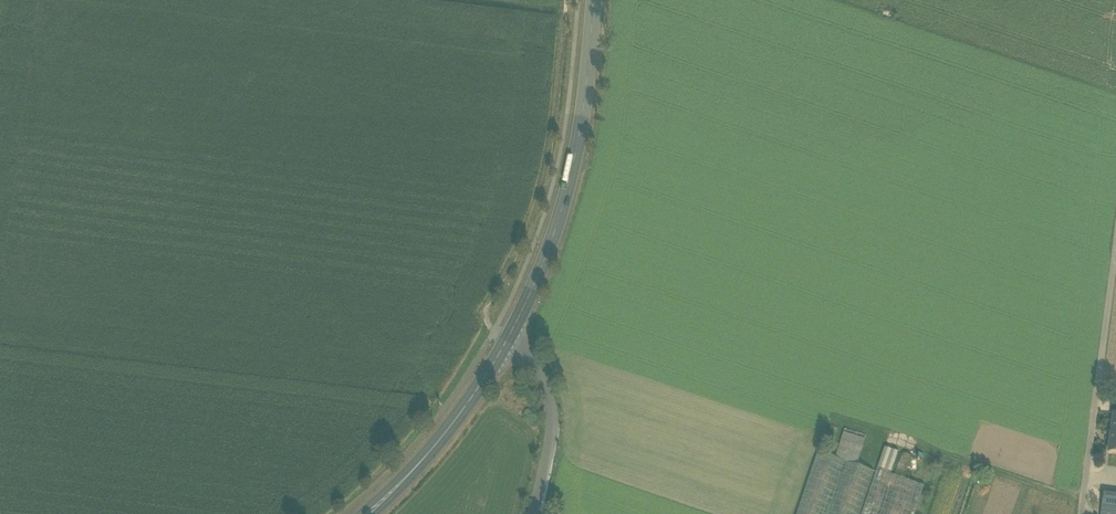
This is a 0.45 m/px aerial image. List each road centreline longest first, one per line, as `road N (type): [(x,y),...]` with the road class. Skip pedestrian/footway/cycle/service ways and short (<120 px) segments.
road 1 (track): [(565,0),(543,181),(528,229),(483,315),(508,338)]
road 2 (primary): [(508,338),(567,191),(594,0)]
road 3 (primary): [(368,513),(444,434),(508,338)]
road 4 (unclassified): [(508,338),(539,378),(552,418),(534,513)]
road 5 (track): [(1115,243),(1098,387)]
road 6 (unclassified): [(1098,387),(1081,513)]

